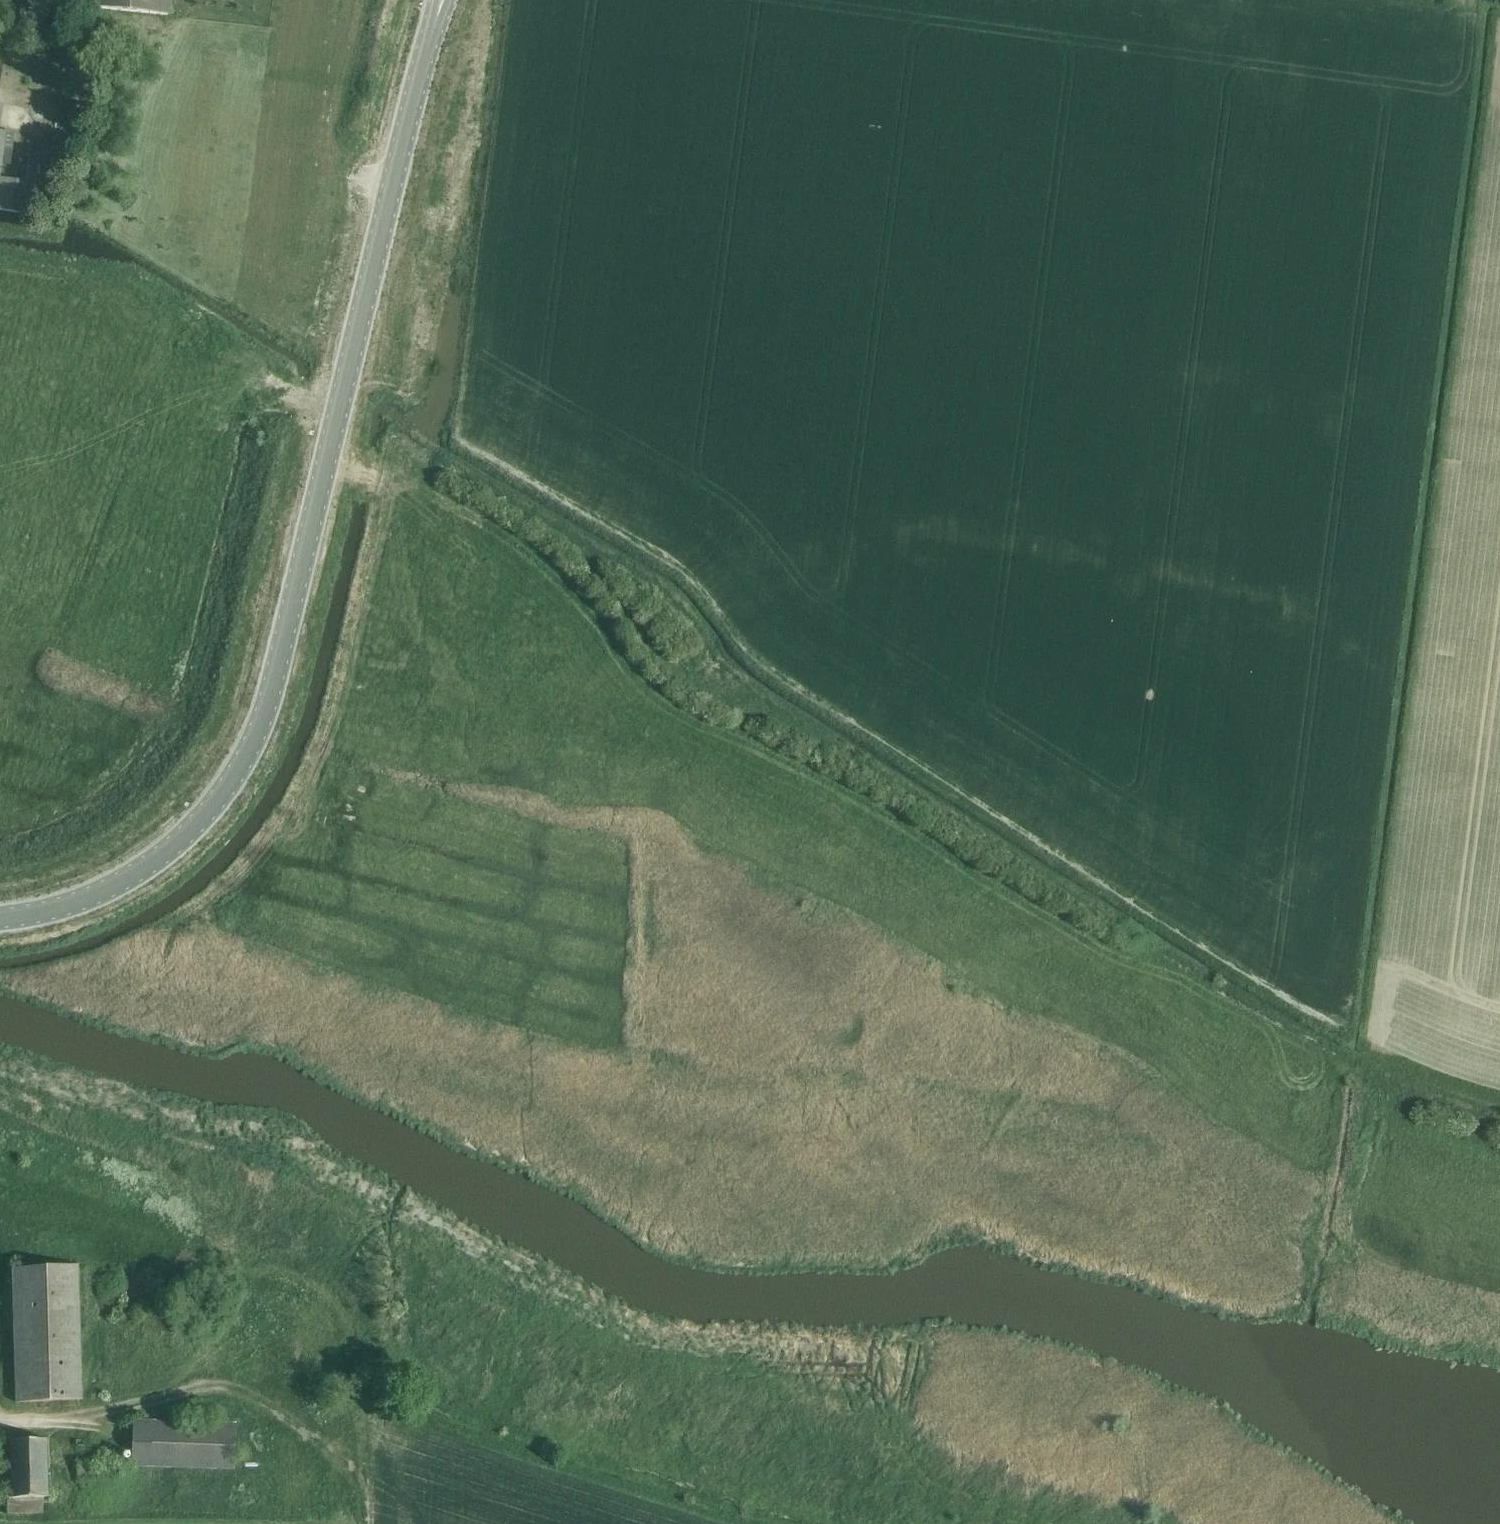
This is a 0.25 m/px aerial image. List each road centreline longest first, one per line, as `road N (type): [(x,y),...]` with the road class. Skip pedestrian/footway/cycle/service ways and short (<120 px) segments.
road 1 (tertiary): [(0,920),(107,889),(146,865),(212,805),(243,760),(271,686),(440,0)]

